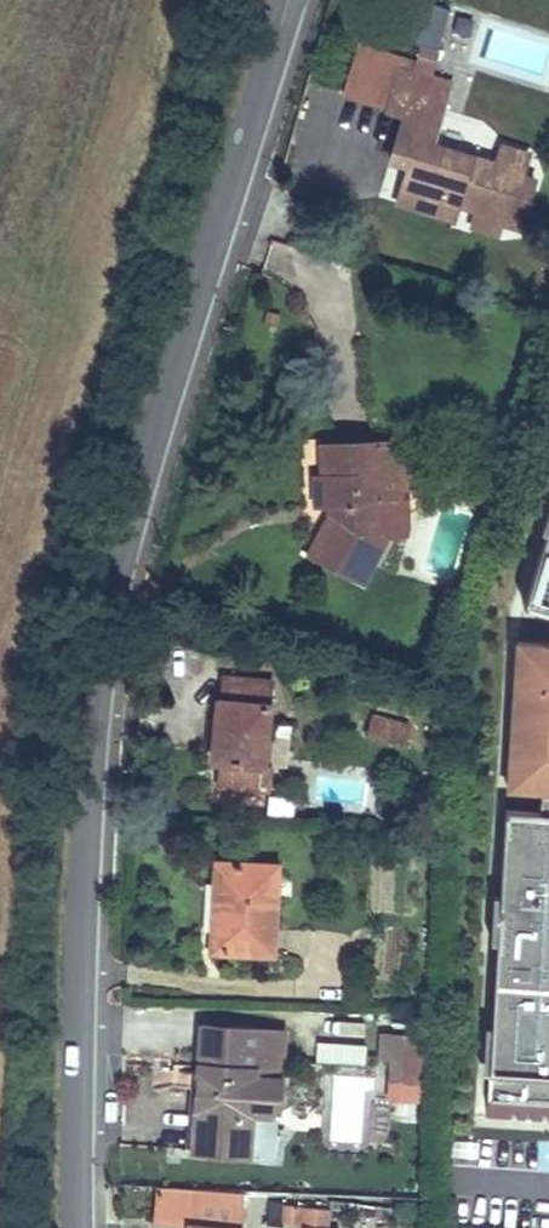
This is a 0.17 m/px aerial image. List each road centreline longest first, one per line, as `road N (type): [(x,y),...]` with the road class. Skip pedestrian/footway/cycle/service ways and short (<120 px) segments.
road 1 (tertiary): [(77,1227),(86,807),(97,665),(125,533),(285,0)]

